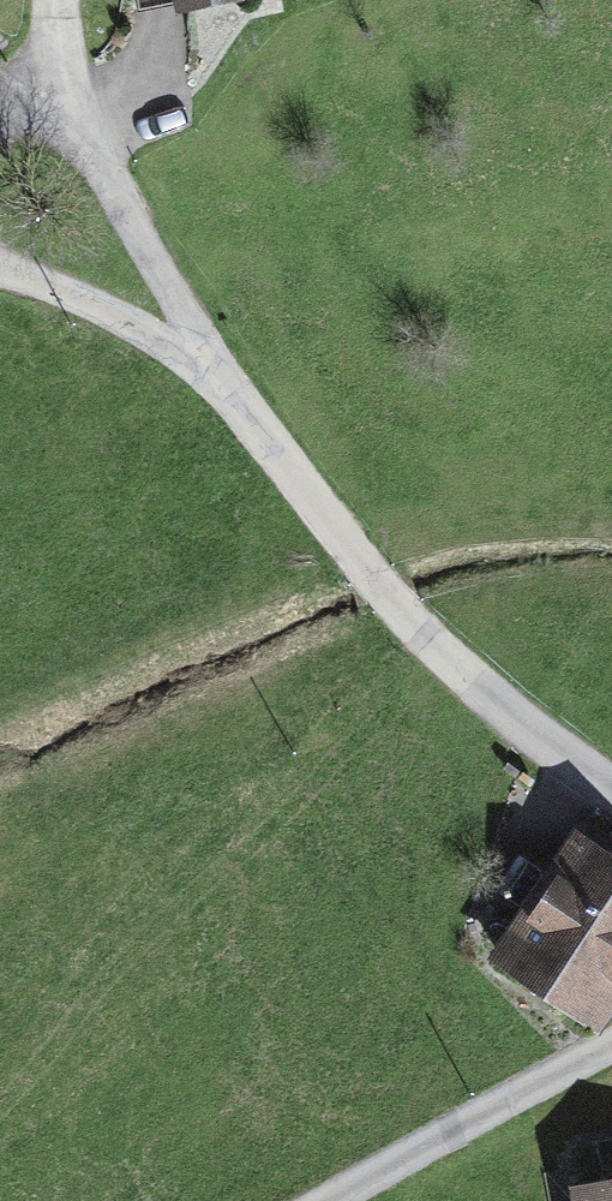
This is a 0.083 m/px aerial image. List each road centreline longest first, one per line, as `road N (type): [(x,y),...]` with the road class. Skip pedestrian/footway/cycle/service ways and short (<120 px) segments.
road 1 (unclassified): [(611,792),(418,629),(205,361)]
road 2 (unclassified): [(205,361),(115,187),(55,19)]
road 3 (track): [(611,1045),(338,1200)]
road 4 (unclassified): [(205,361),(0,277)]

